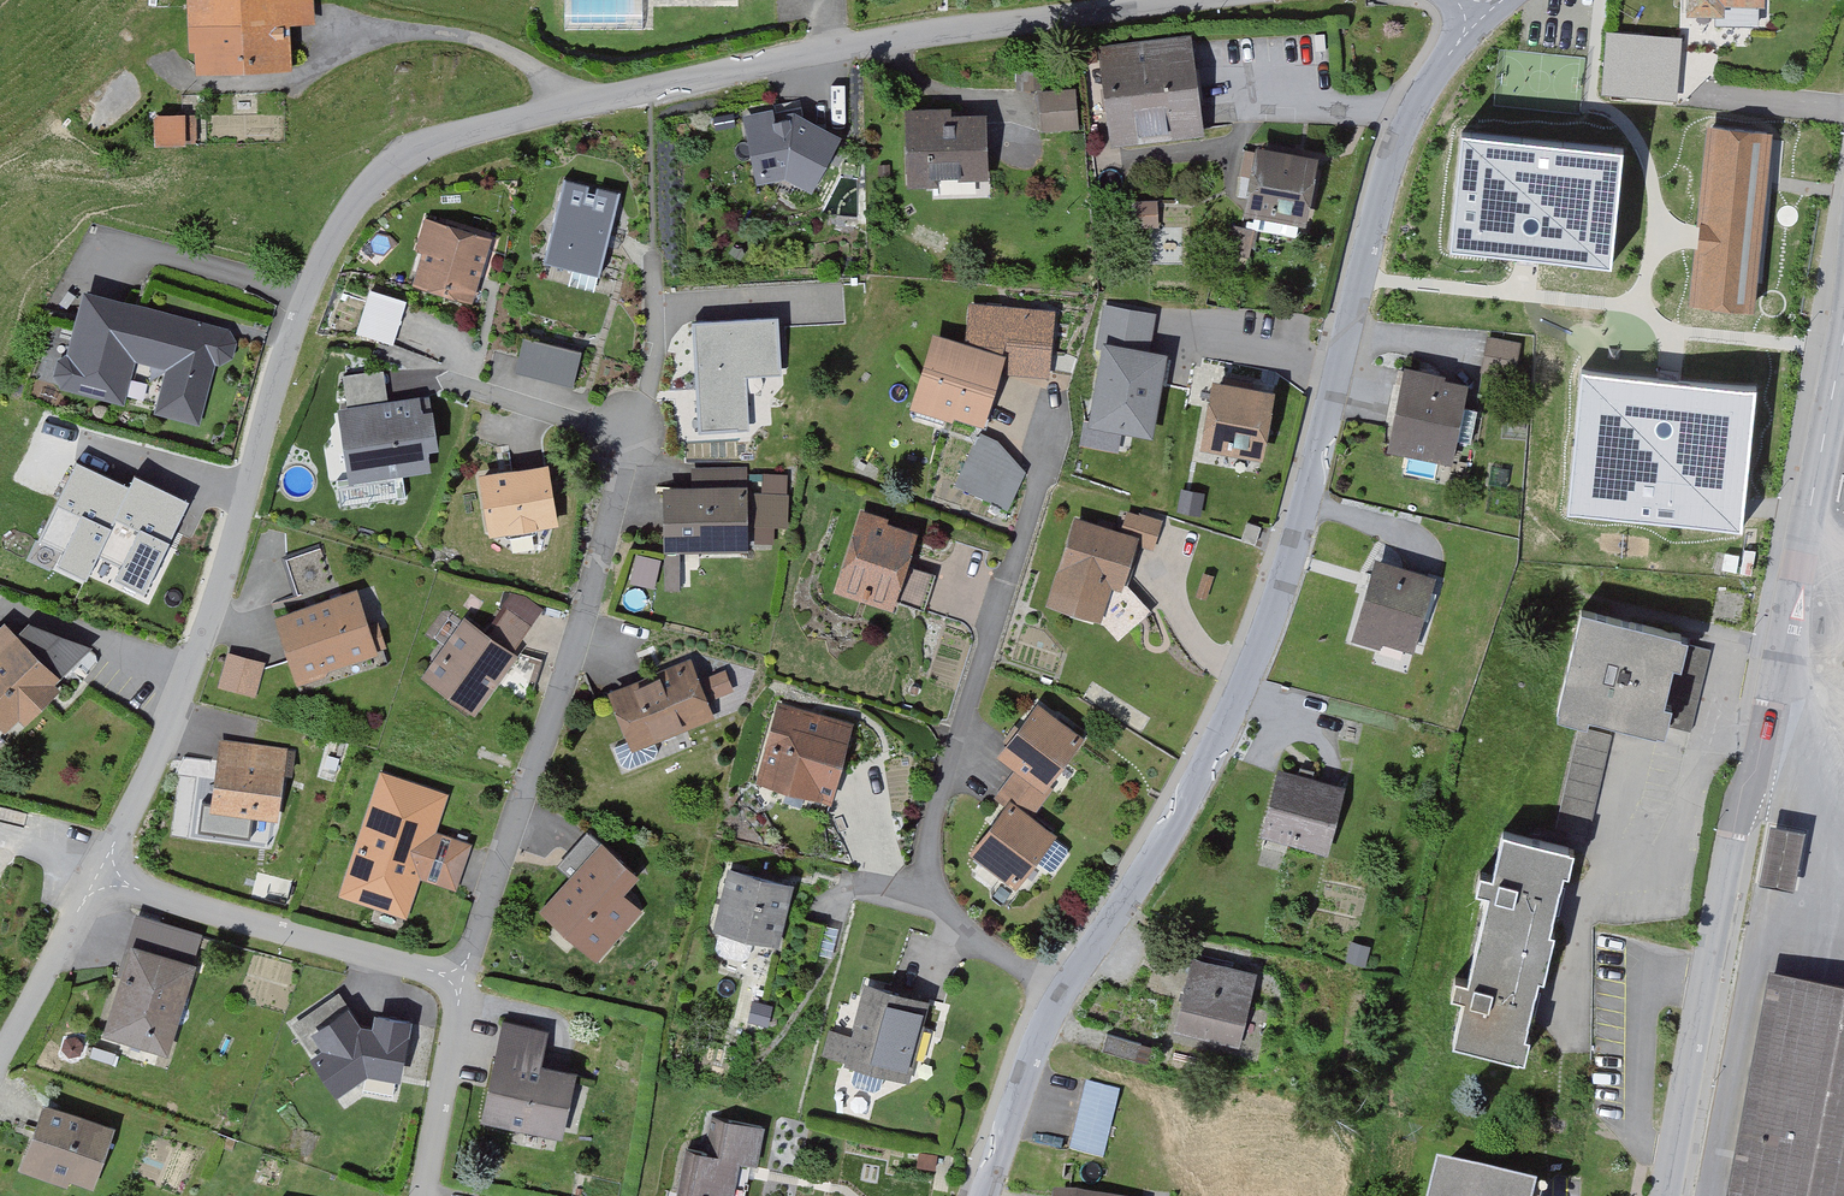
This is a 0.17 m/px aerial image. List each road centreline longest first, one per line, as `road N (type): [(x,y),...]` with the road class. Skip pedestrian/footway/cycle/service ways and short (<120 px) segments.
road 1 (residential): [(96,886),(226,574),(306,297),(351,210),(377,180),(430,144),(577,103),(929,34),(1177,0)]
road 2 (residential): [(1482,17),(1398,138),(1266,636),(1171,829),(1060,997)]
road 3 (residential): [(1668,1195),(1801,537)]
road 4 (residential): [(1060,997),(951,913),(933,885),(929,854),(1059,414)]
road 5 (residential): [(463,980),(640,443)]
road 6 (residential): [(463,980),(96,886)]
road 7 (residential): [(424,1195),(463,980)]
road 8 (residential): [(1801,537),(1843,329)]
road 9 (residential): [(1060,997),(985,1195)]
road 10 (residential): [(0,1060),(96,886)]

